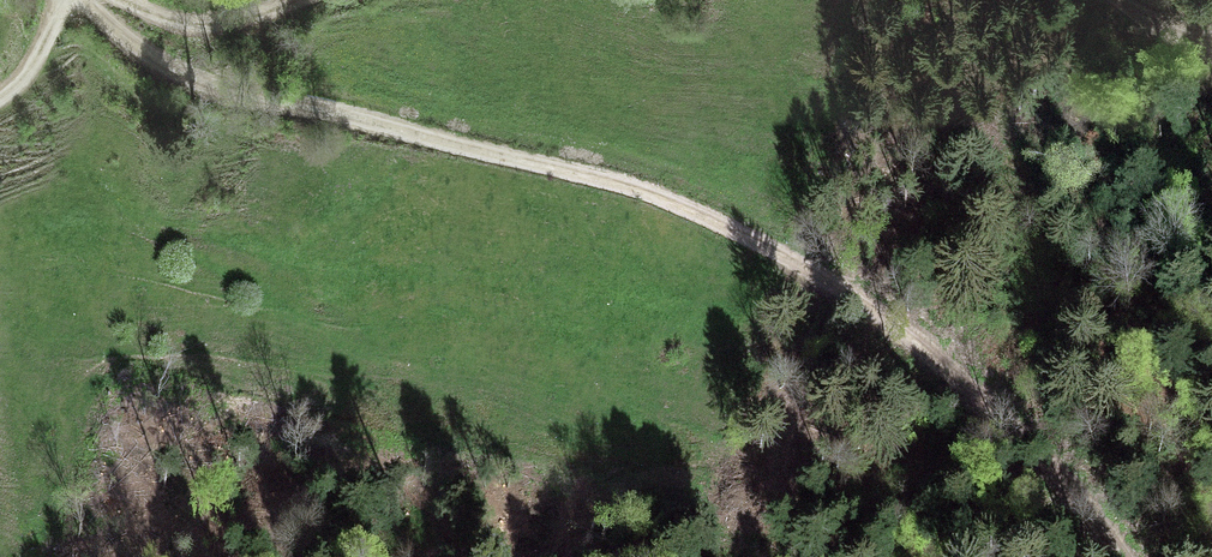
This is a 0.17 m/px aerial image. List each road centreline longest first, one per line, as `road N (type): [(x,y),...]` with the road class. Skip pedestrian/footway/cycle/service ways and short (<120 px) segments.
road 1 (track): [(89,0),(141,50),(205,81),(627,183),(863,298),(994,403),(1086,504),(1123,556)]
road 2 (track): [(886,0),(998,184),(1076,223),(1211,373)]
road 3 (track): [(118,0),(205,25),(293,0)]

